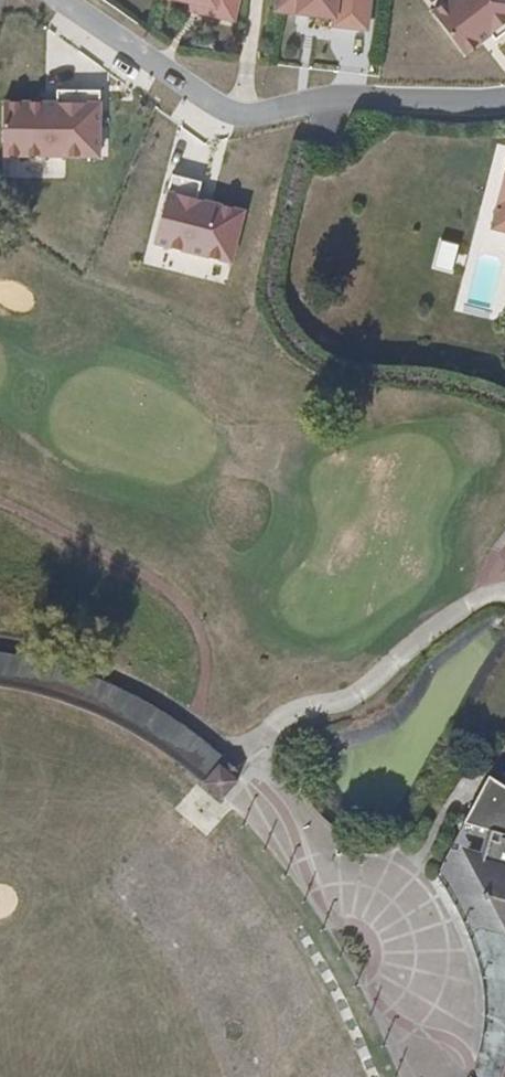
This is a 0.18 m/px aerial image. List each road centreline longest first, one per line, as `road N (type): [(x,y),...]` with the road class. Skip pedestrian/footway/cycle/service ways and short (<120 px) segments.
road 1 (residential): [(64,0),(240,114),(357,96),(504,99)]
road 2 (unclassified): [(504,601),(467,608),(367,687),(286,715),(238,749)]

